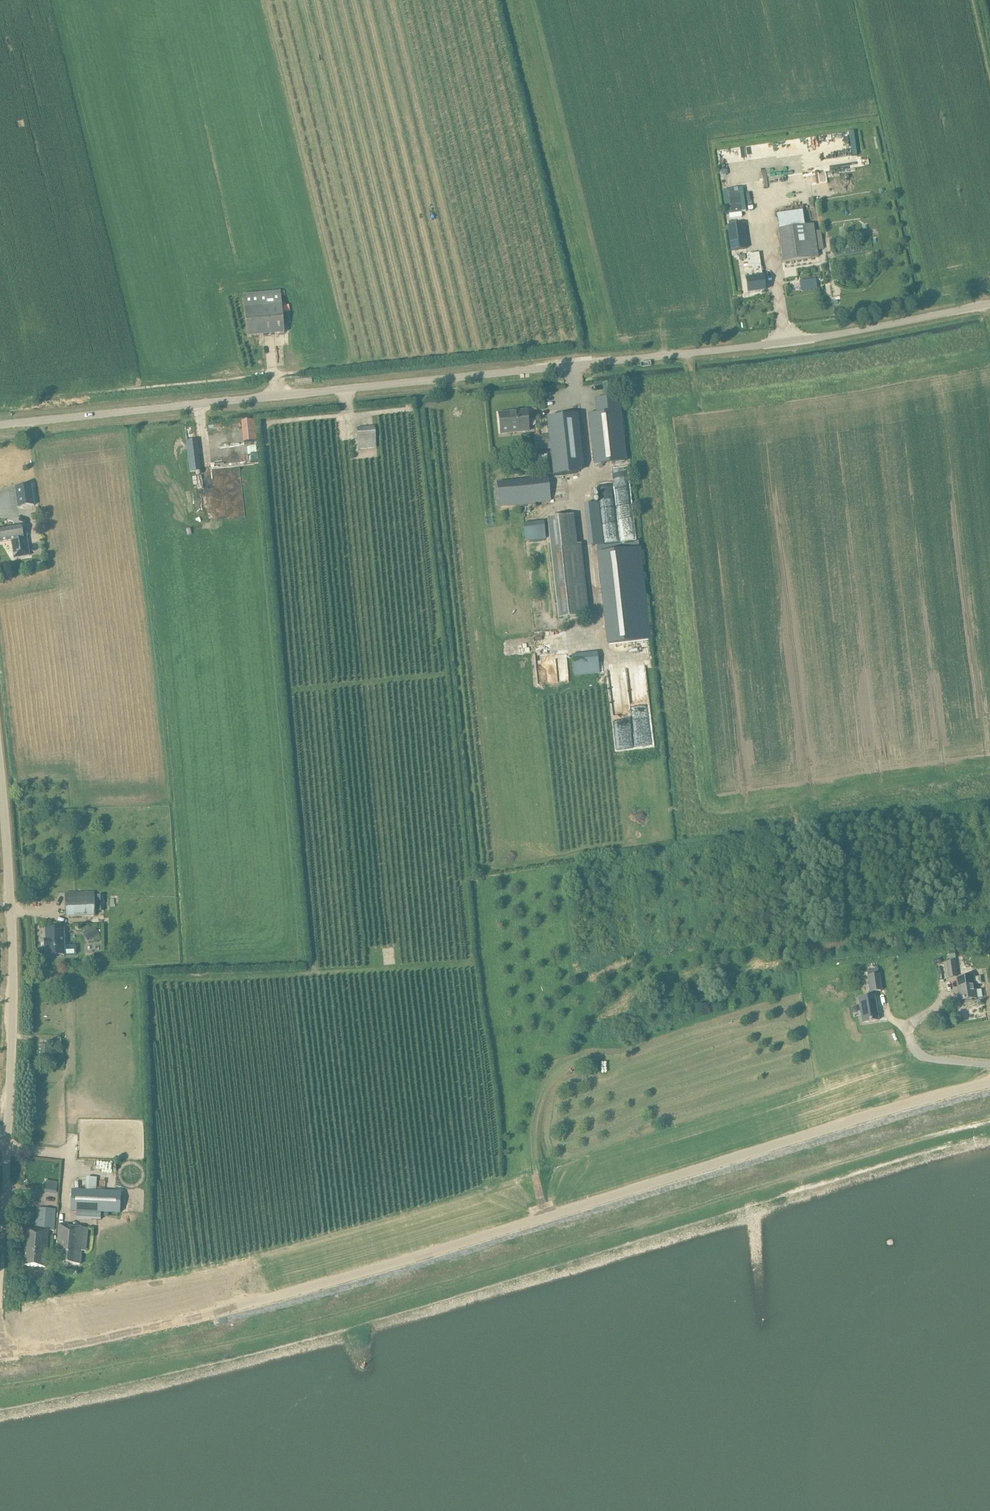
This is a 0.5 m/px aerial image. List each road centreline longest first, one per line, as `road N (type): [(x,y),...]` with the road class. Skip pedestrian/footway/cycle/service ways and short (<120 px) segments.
road 1 (unclassified): [(0,1351),(298,1291),(989,1083)]
road 2 (unclassified): [(0,426),(874,326),(989,303)]
road 3 (unclassified): [(0,1270),(11,1069),(0,754)]
road 4 (track): [(545,1217),(531,1129),(543,1092),(565,1064)]

